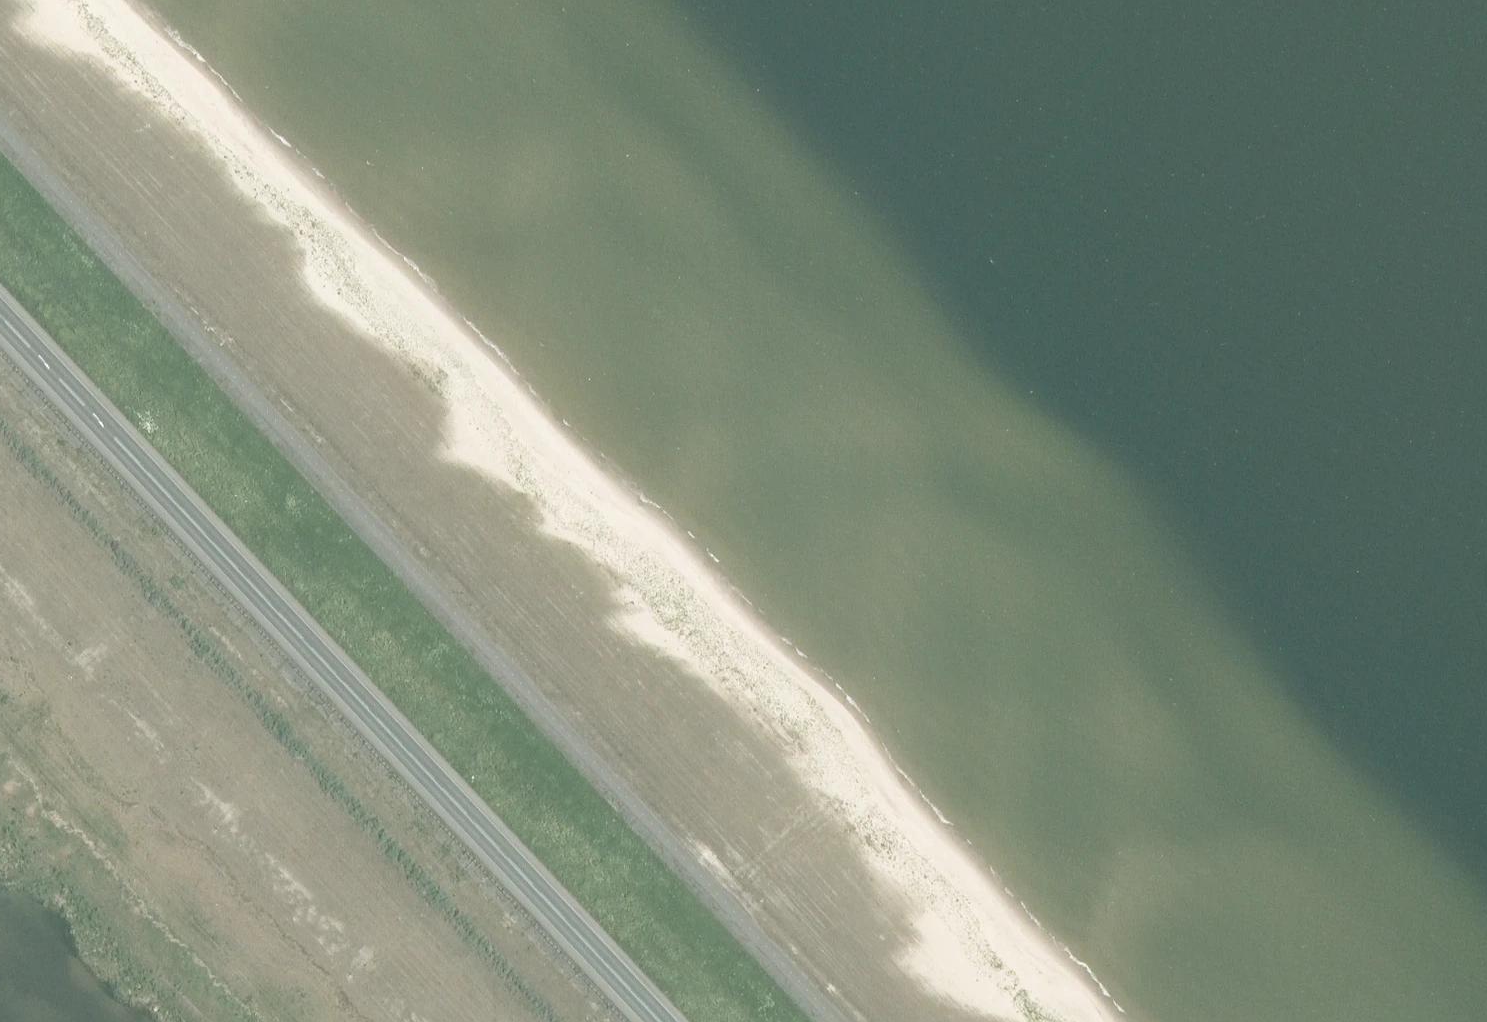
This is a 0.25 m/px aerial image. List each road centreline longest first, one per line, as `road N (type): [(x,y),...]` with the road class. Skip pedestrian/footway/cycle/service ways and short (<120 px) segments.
road 1 (trunk): [(665,1021),(0,310)]

